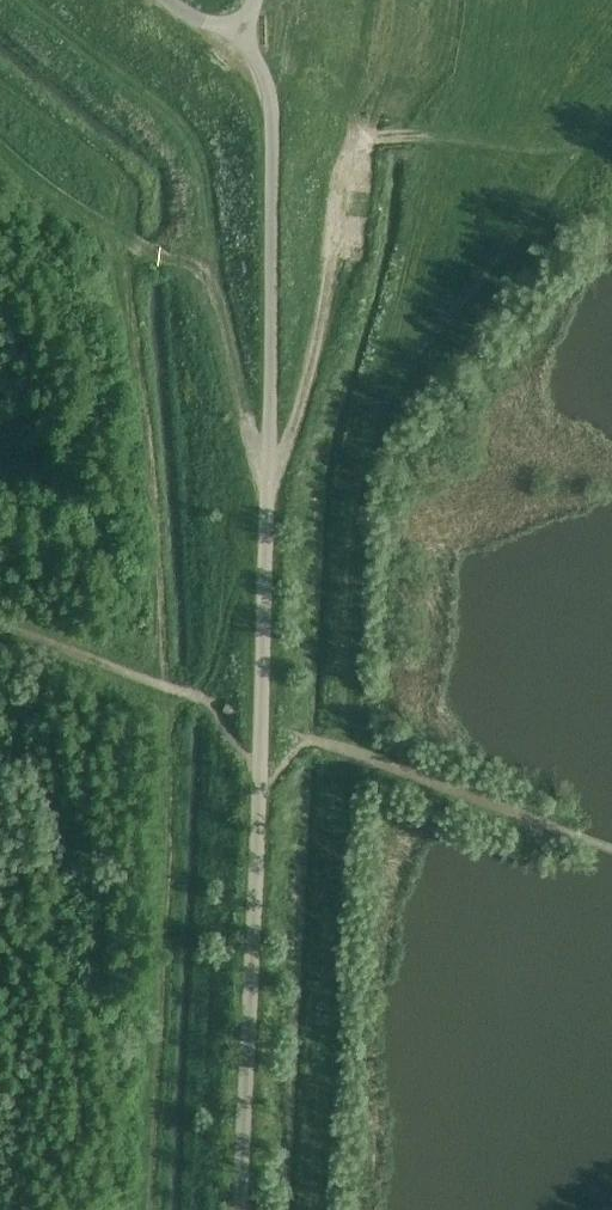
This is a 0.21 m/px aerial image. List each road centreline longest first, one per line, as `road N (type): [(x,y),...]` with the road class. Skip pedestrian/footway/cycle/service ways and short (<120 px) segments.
road 1 (track): [(258,797),(271,121),(261,67),(242,38)]
road 2 (track): [(268,468),(292,430),(311,364),(340,171),(353,142),(376,135),(425,141),(559,169),(581,168),(611,147)]
road 3 (track): [(268,468),(244,418),(210,291),(83,215),(0,152)]
road 4 (track): [(238,1209),(258,797)]

